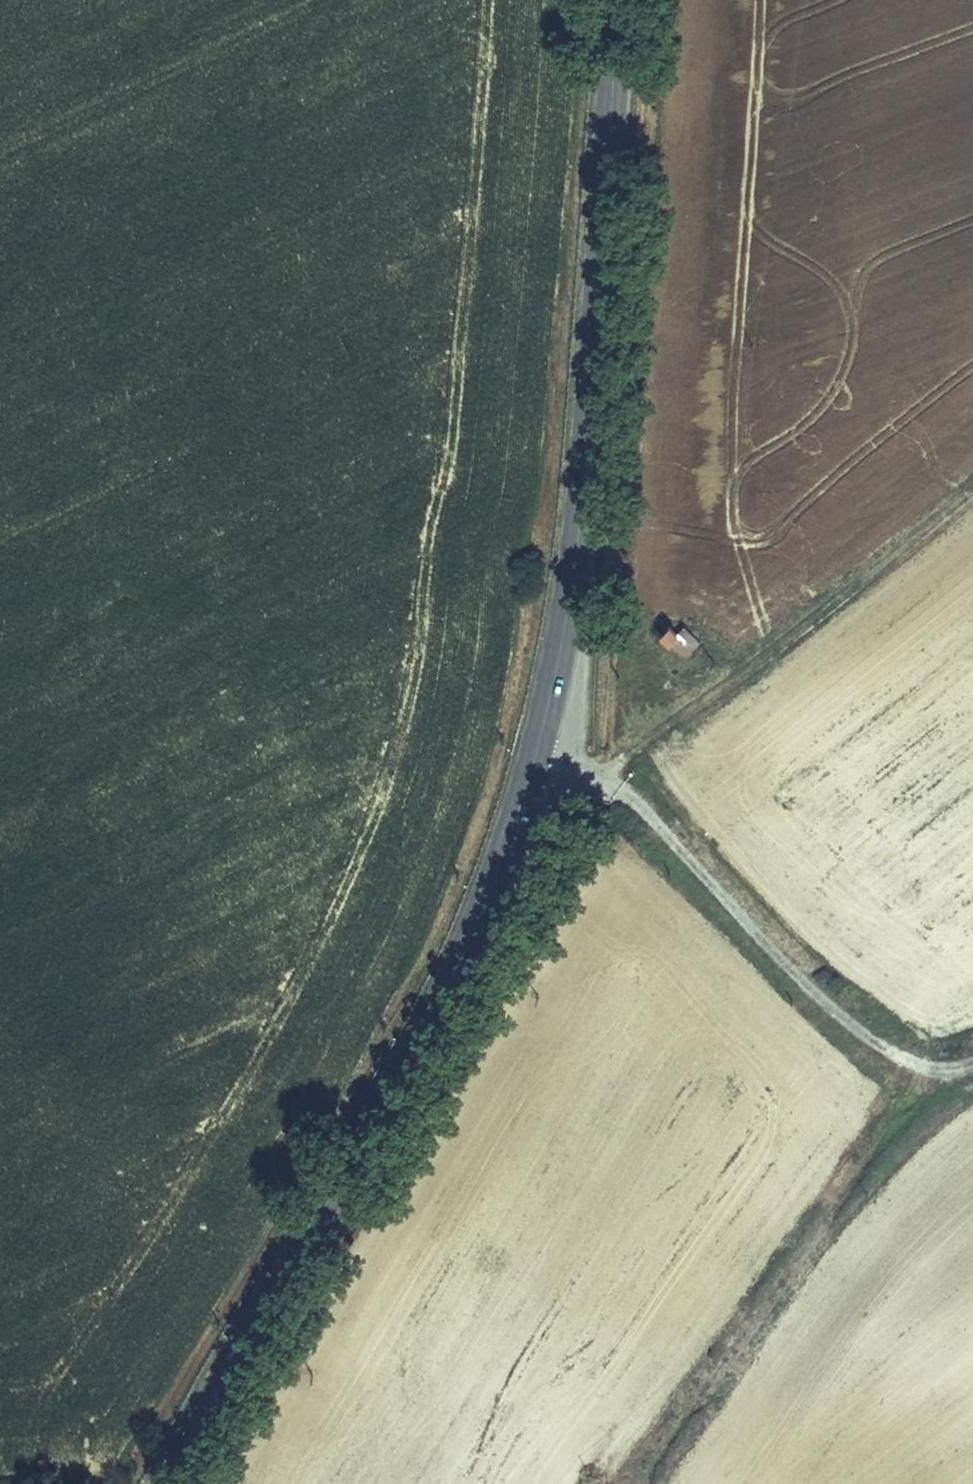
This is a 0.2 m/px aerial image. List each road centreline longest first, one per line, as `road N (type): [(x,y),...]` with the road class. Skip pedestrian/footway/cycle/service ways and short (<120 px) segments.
road 1 (secondary): [(164,1483),(479,907),(535,759),(580,540),(623,0)]
road 2 (track): [(924,1064),(913,1106),(639,1483)]

